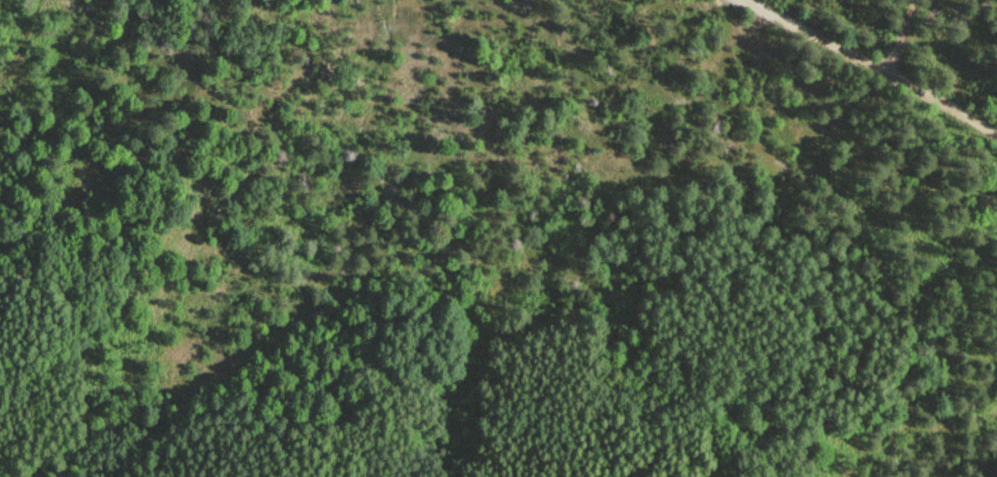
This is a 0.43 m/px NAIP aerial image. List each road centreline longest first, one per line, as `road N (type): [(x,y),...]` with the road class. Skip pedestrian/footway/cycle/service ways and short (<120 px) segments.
road 1 (residential): [(996,127),(747,0)]

